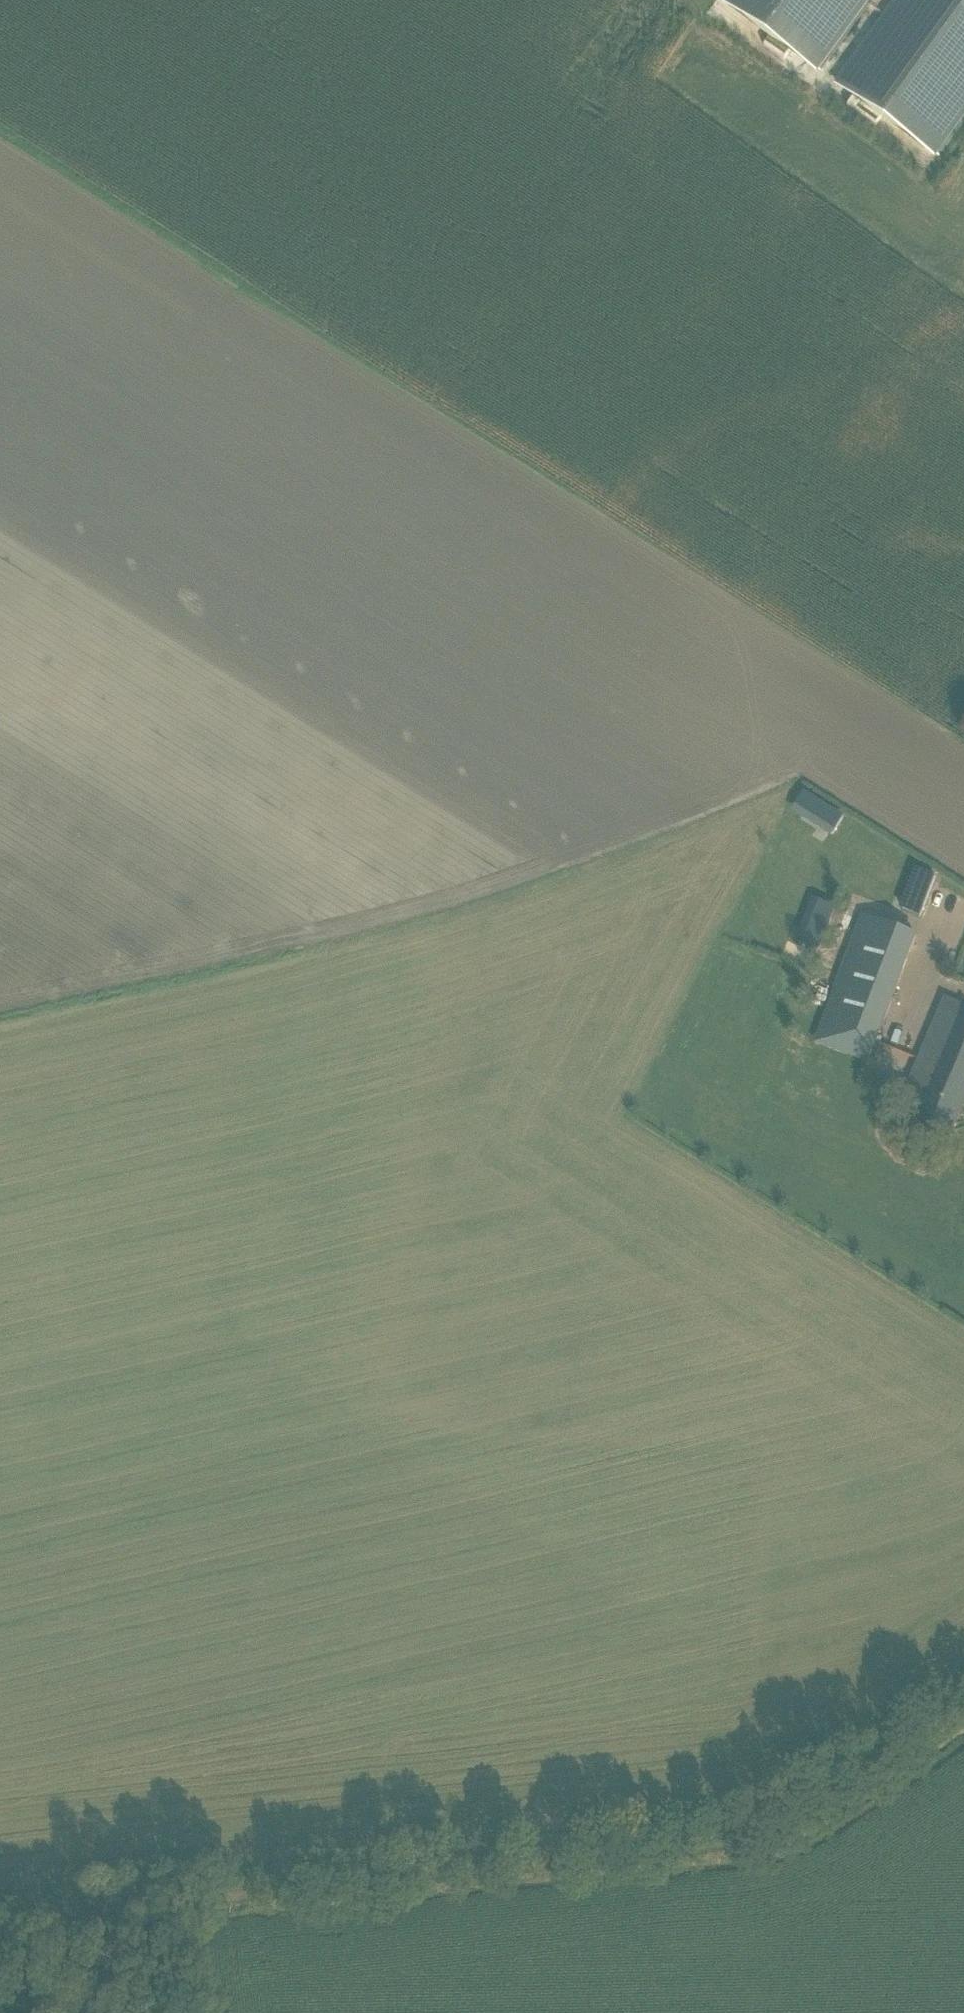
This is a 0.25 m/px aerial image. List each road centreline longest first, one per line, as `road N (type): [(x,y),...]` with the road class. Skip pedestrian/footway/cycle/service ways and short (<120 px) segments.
road 1 (track): [(0,1905),(740,1837),(776,1823),(963,1698)]

